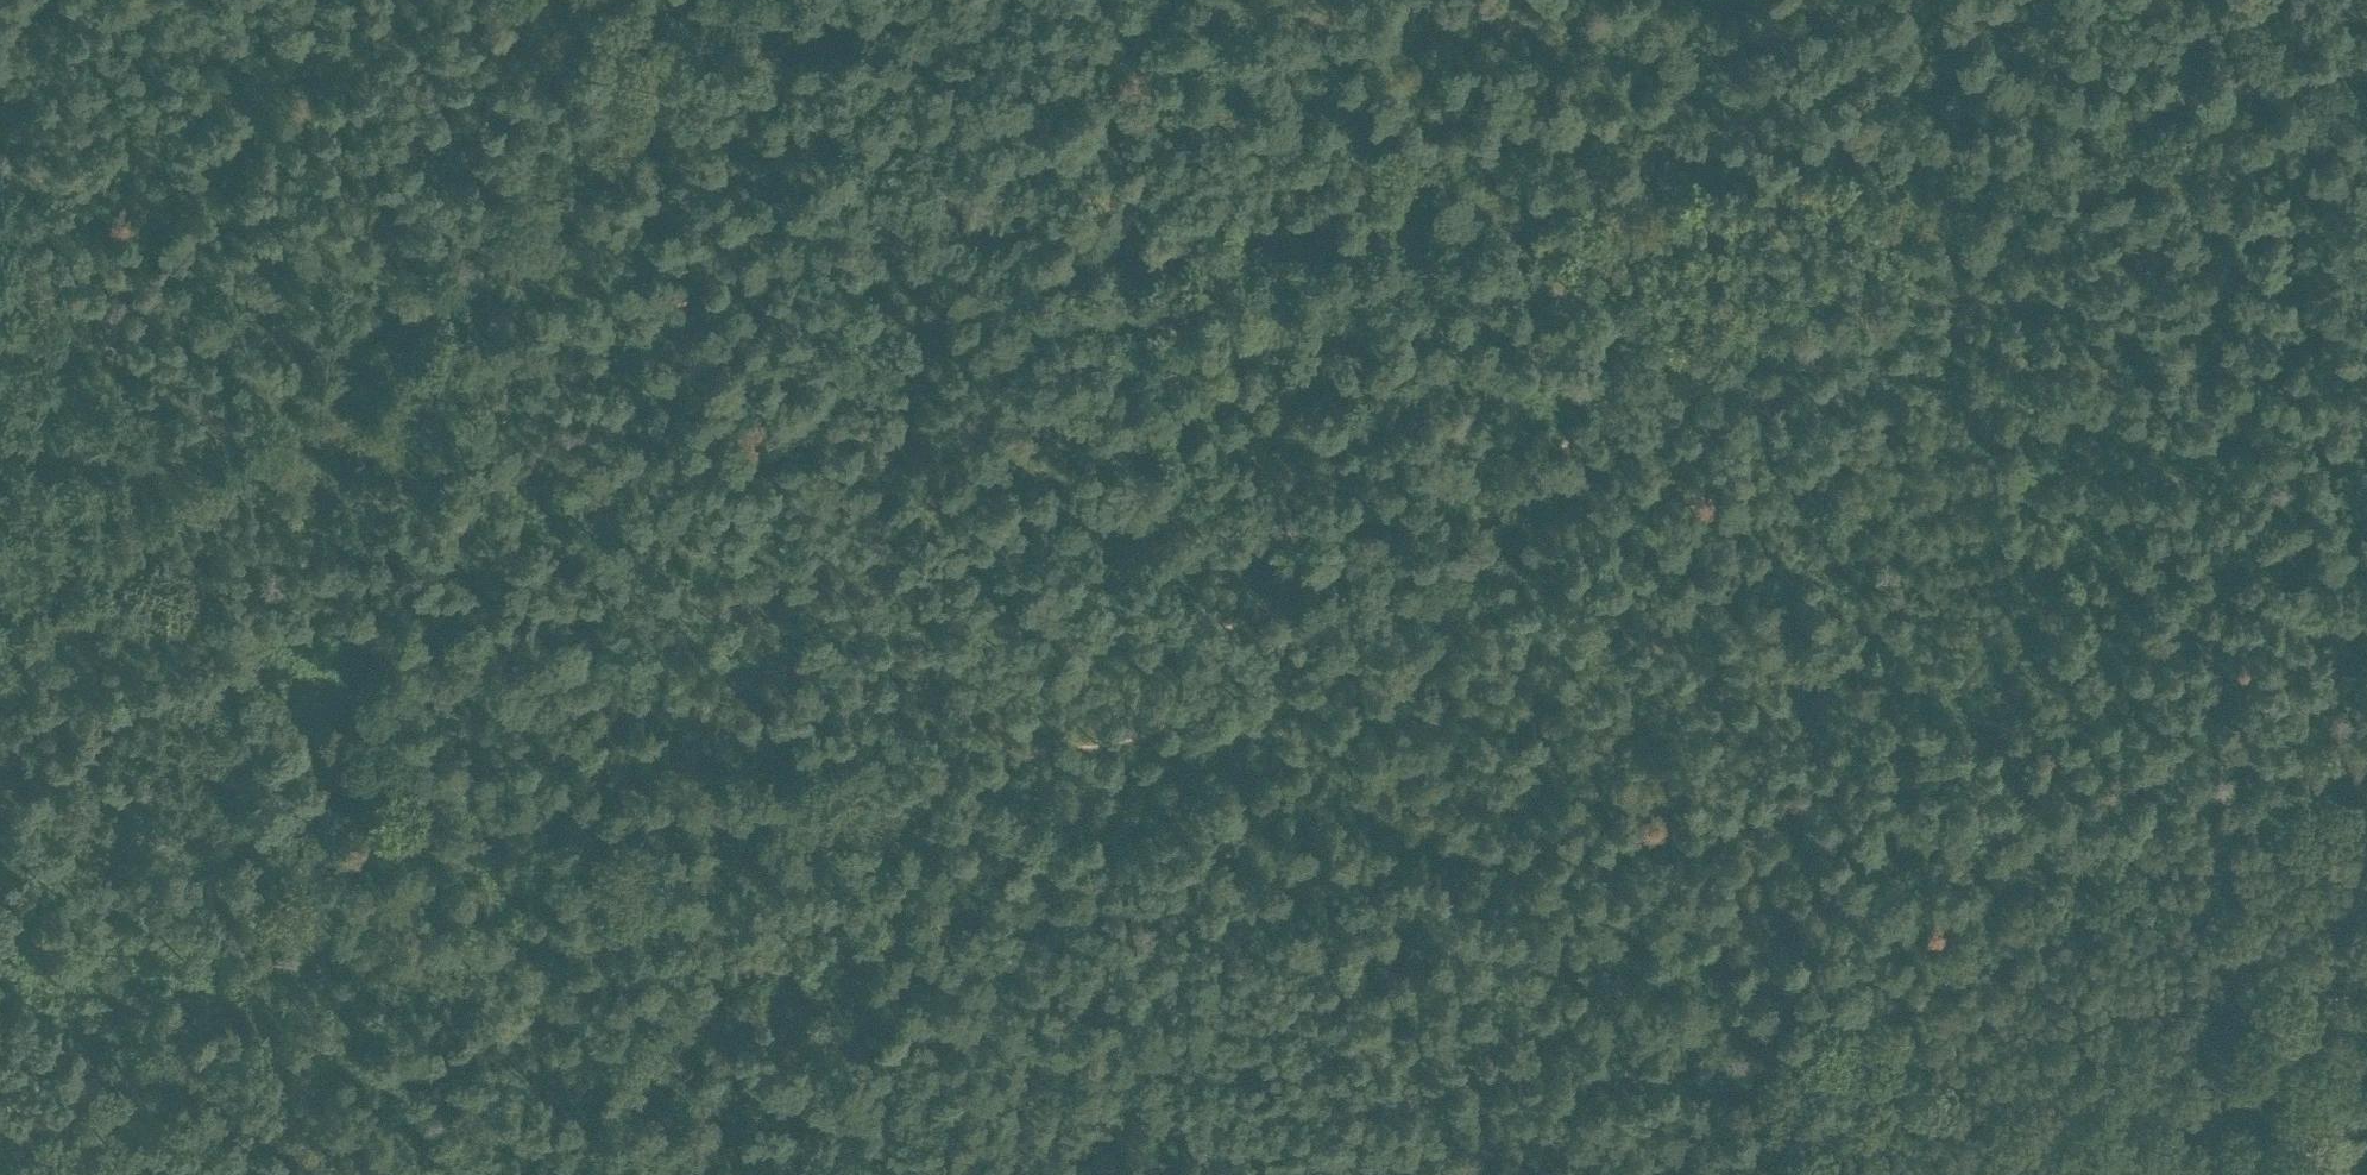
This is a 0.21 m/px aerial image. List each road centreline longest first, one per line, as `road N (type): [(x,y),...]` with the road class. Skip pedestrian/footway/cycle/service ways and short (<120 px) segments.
road 1 (track): [(1366,643),(909,258),(660,78),(576,0)]

